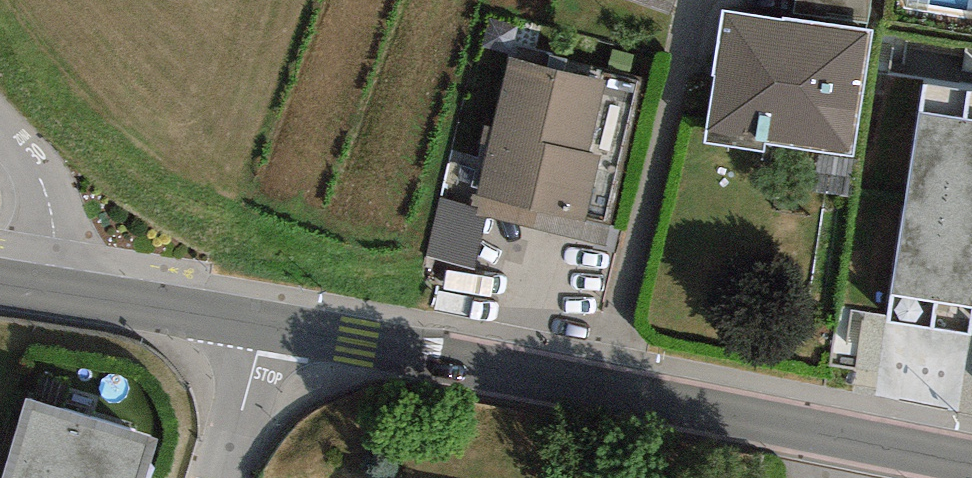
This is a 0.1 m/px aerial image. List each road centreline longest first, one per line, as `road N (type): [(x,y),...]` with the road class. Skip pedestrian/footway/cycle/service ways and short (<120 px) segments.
road 1 (tertiary): [(971,454),(271,315)]
road 2 (tertiary): [(271,315),(92,281)]
road 3 (unclassified): [(92,281),(0,128)]
road 4 (residential): [(226,477),(271,315)]

